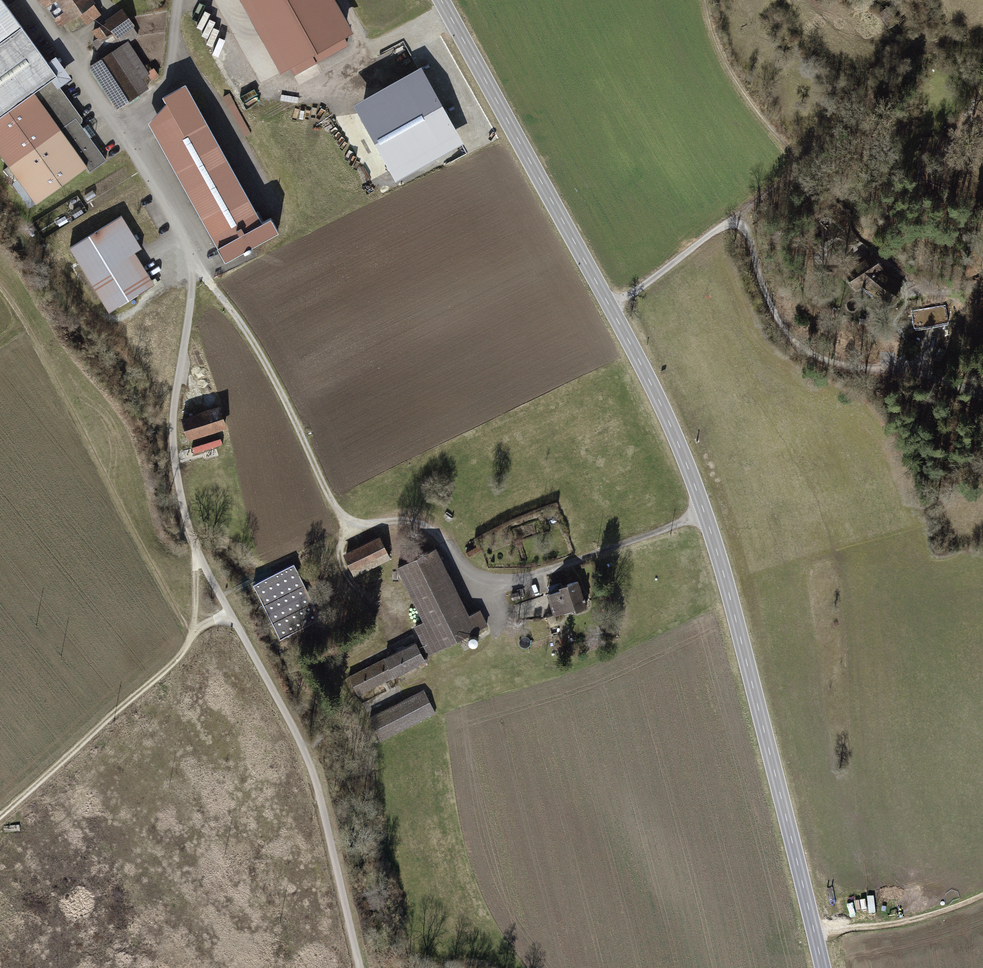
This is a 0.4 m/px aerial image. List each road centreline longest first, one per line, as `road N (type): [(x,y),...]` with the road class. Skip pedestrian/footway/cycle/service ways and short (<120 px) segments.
road 1 (primary): [(822,967),(730,596),(687,464),(639,361),(441,0)]
road 2 (track): [(194,250),(248,331),(347,524),(403,522),(443,542),(469,572),(498,580),(537,575),(705,514)]
road 3 (track): [(612,309),(796,171),(793,151),(728,73),(702,0)]
road 4 (track): [(0,815),(181,653),(193,631),(197,553)]
road 5 (unclassified): [(194,250),(153,174),(30,0)]
road 6 (track): [(814,932),(909,923),(982,896)]

